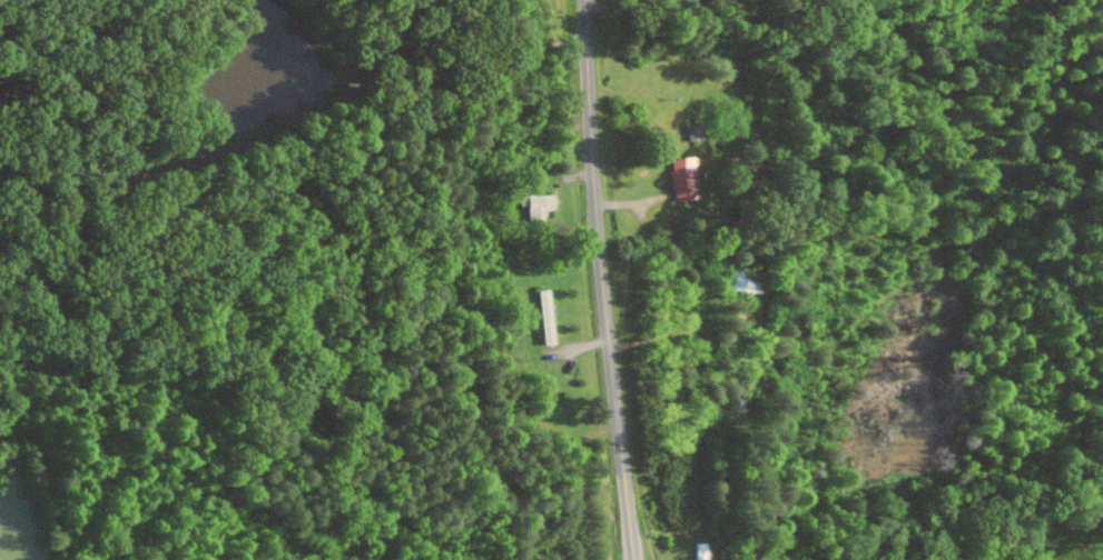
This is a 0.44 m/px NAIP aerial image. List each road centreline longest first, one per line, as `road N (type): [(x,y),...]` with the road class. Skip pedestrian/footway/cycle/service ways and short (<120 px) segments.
road 1 (tertiary): [(634,559),(598,231),(586,0)]

